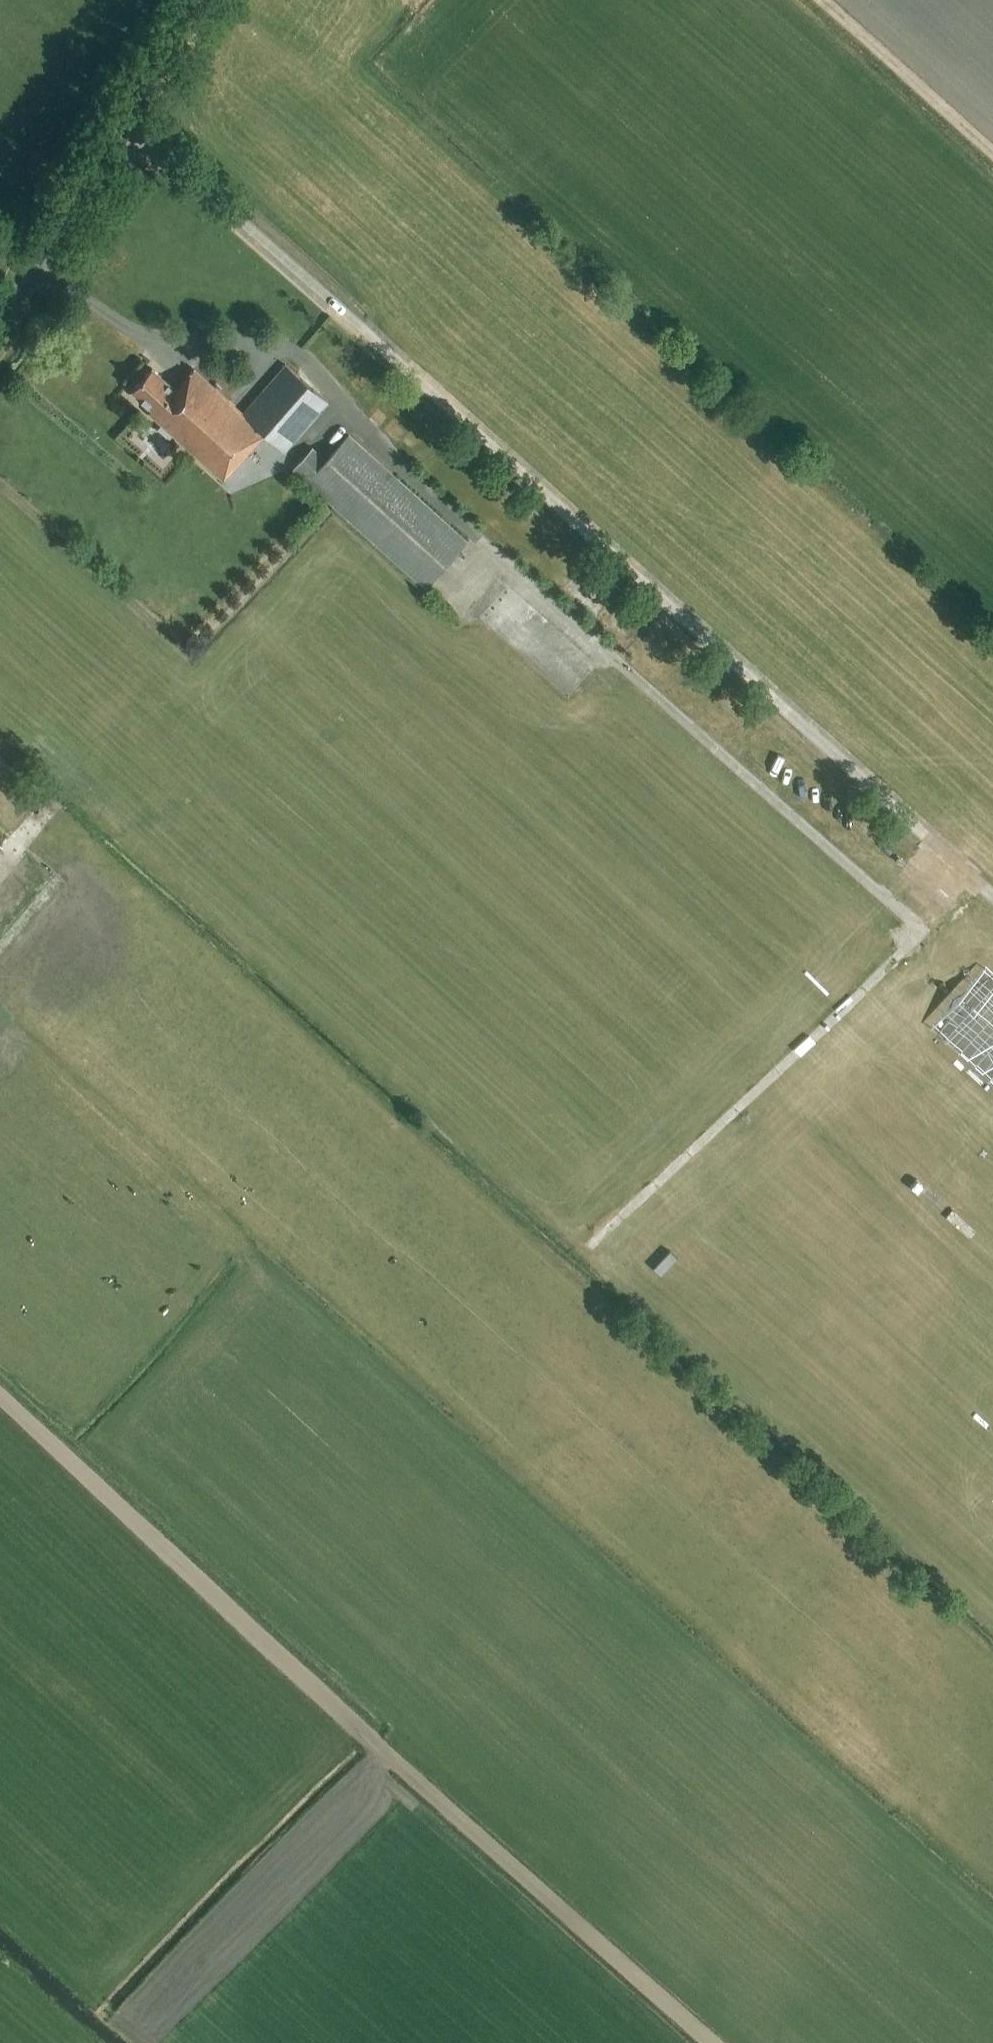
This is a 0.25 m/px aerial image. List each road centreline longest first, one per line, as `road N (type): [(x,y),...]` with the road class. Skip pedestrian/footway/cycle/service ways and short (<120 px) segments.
road 1 (unclassified): [(0,330),(86,207),(202,0)]

